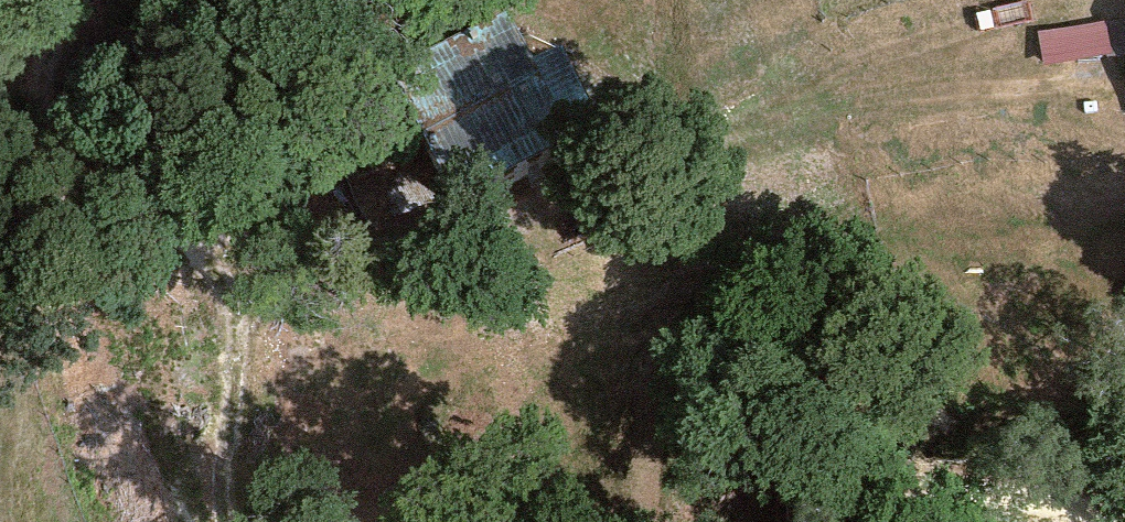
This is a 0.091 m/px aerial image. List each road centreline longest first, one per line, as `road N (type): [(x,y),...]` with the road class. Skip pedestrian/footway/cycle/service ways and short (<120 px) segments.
road 1 (track): [(1030,0),(843,51),(550,229),(400,261),(12,191),(62,0)]
road 2 (track): [(207,226),(230,418),(211,521)]
road 3 (track): [(1124,518),(1019,509),(897,513),(888,521)]

